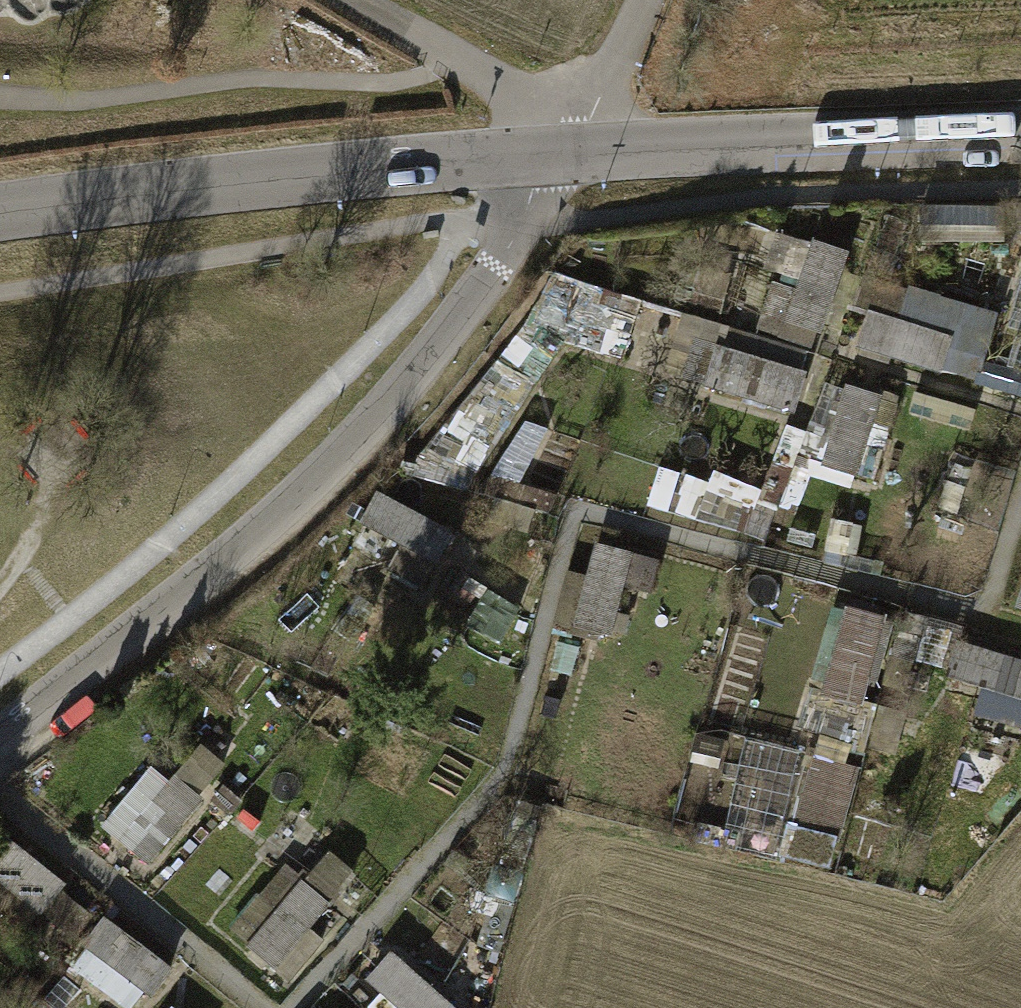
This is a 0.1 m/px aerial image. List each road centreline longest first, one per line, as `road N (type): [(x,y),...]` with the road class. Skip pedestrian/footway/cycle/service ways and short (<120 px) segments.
road 1 (residential): [(552,155),(524,220),(407,376),(229,549),(0,732)]
road 2 (residential): [(552,155),(231,179),(0,209)]
road 3 (unclassified): [(1020,138),(552,155)]
road 4 (residential): [(335,0),(505,90),(552,155)]
road 5 (unclassified): [(632,0),(552,155)]

